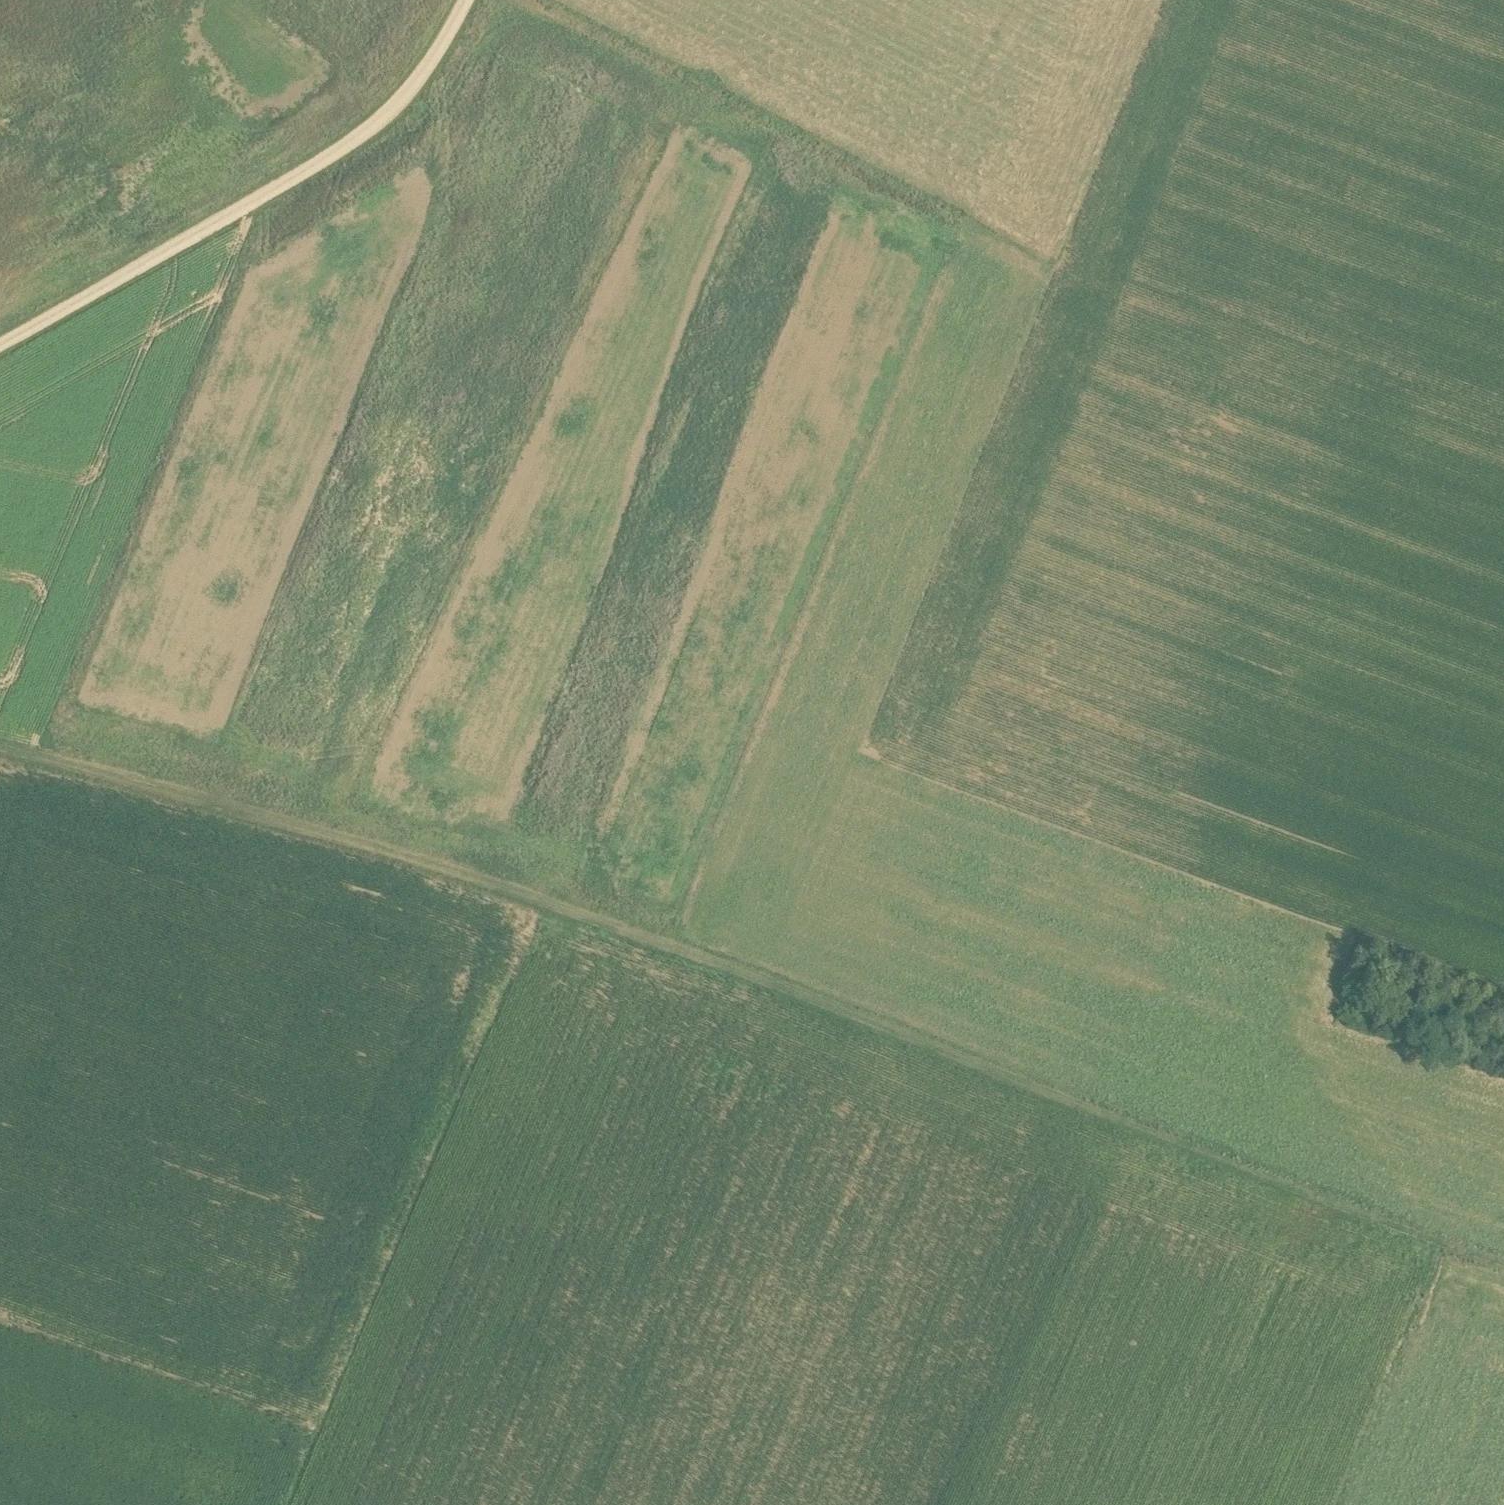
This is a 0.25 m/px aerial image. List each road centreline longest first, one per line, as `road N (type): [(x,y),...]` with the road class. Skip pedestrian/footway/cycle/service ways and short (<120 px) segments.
road 1 (track): [(0,750),(319,832),(759,976),(1503,1263)]
road 2 (track): [(0,360),(382,124),(402,107),(470,0)]

